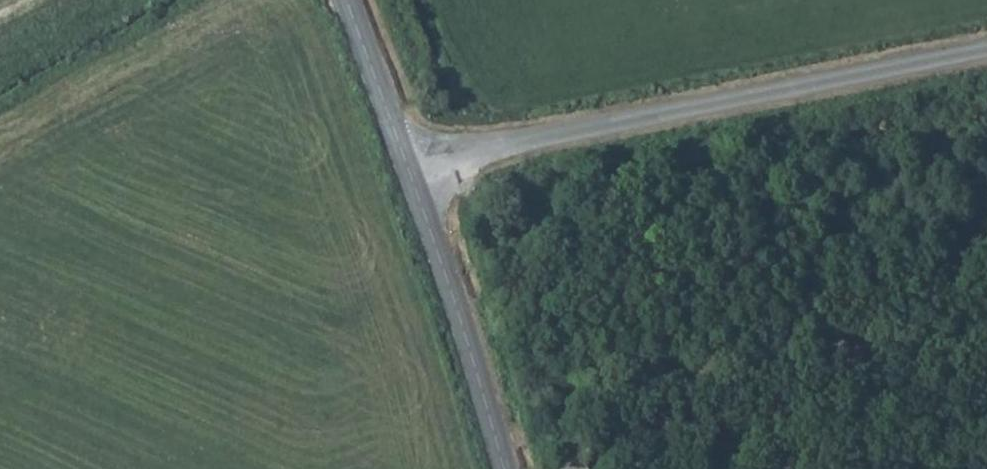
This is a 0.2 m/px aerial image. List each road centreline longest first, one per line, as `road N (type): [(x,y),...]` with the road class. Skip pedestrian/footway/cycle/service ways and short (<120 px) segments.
road 1 (unclassified): [(407,170),(986,56)]
road 2 (tertiary): [(515,468),(407,170)]
road 3 (tertiary): [(407,170),(345,0)]

